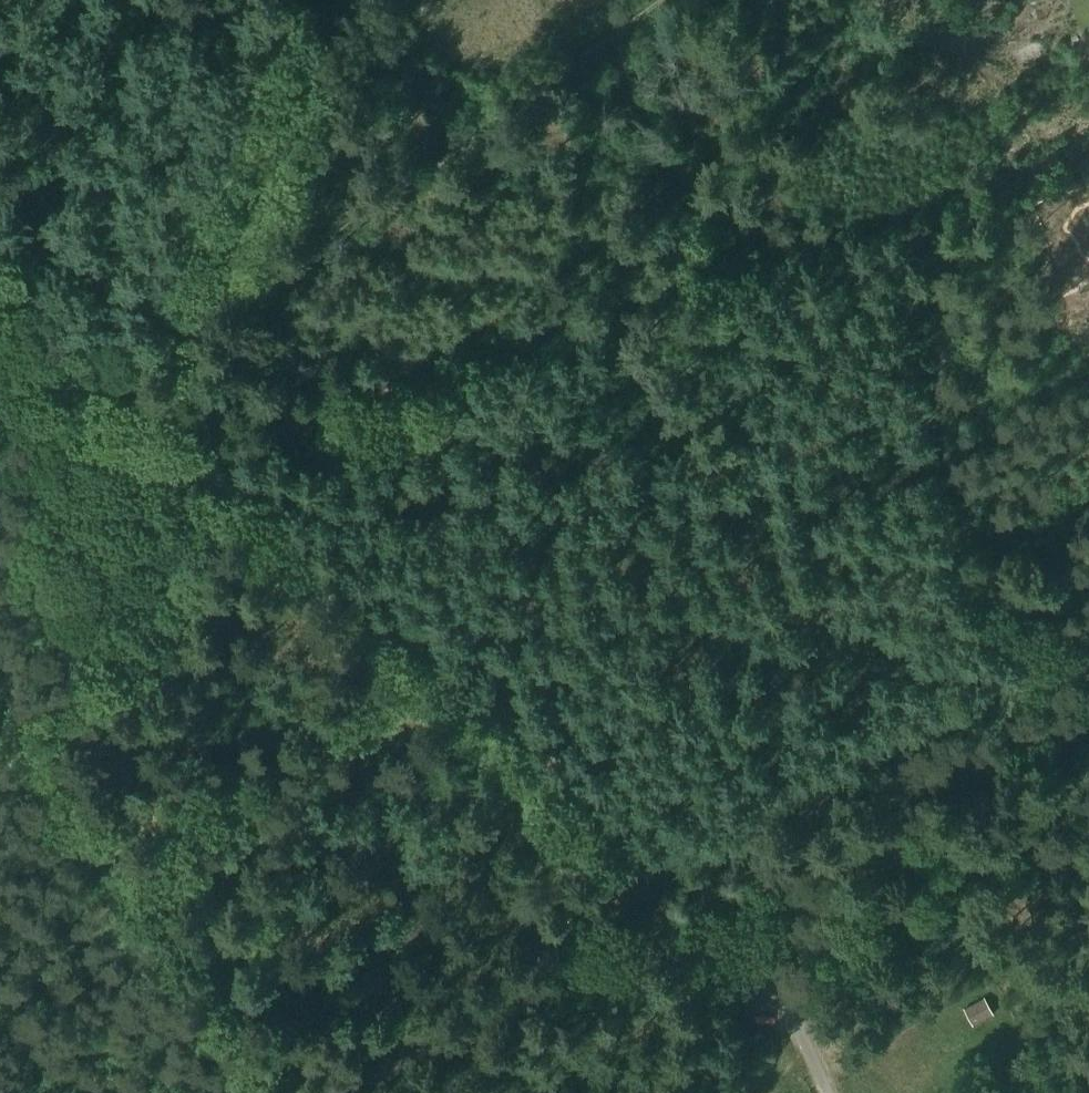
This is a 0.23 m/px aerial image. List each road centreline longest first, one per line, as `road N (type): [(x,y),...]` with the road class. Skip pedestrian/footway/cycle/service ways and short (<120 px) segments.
road 1 (track): [(195,458),(323,403),(691,277),(1088,152)]
road 2 (track): [(0,257),(117,351),(195,458),(634,860),(643,889)]
road 3 (track): [(117,351),(636,0)]
road 4 (track): [(795,811),(657,874),(556,973),(333,1092)]
road 5 (track): [(691,277),(589,29)]
road 6 (track): [(781,944),(681,937),(657,874)]

